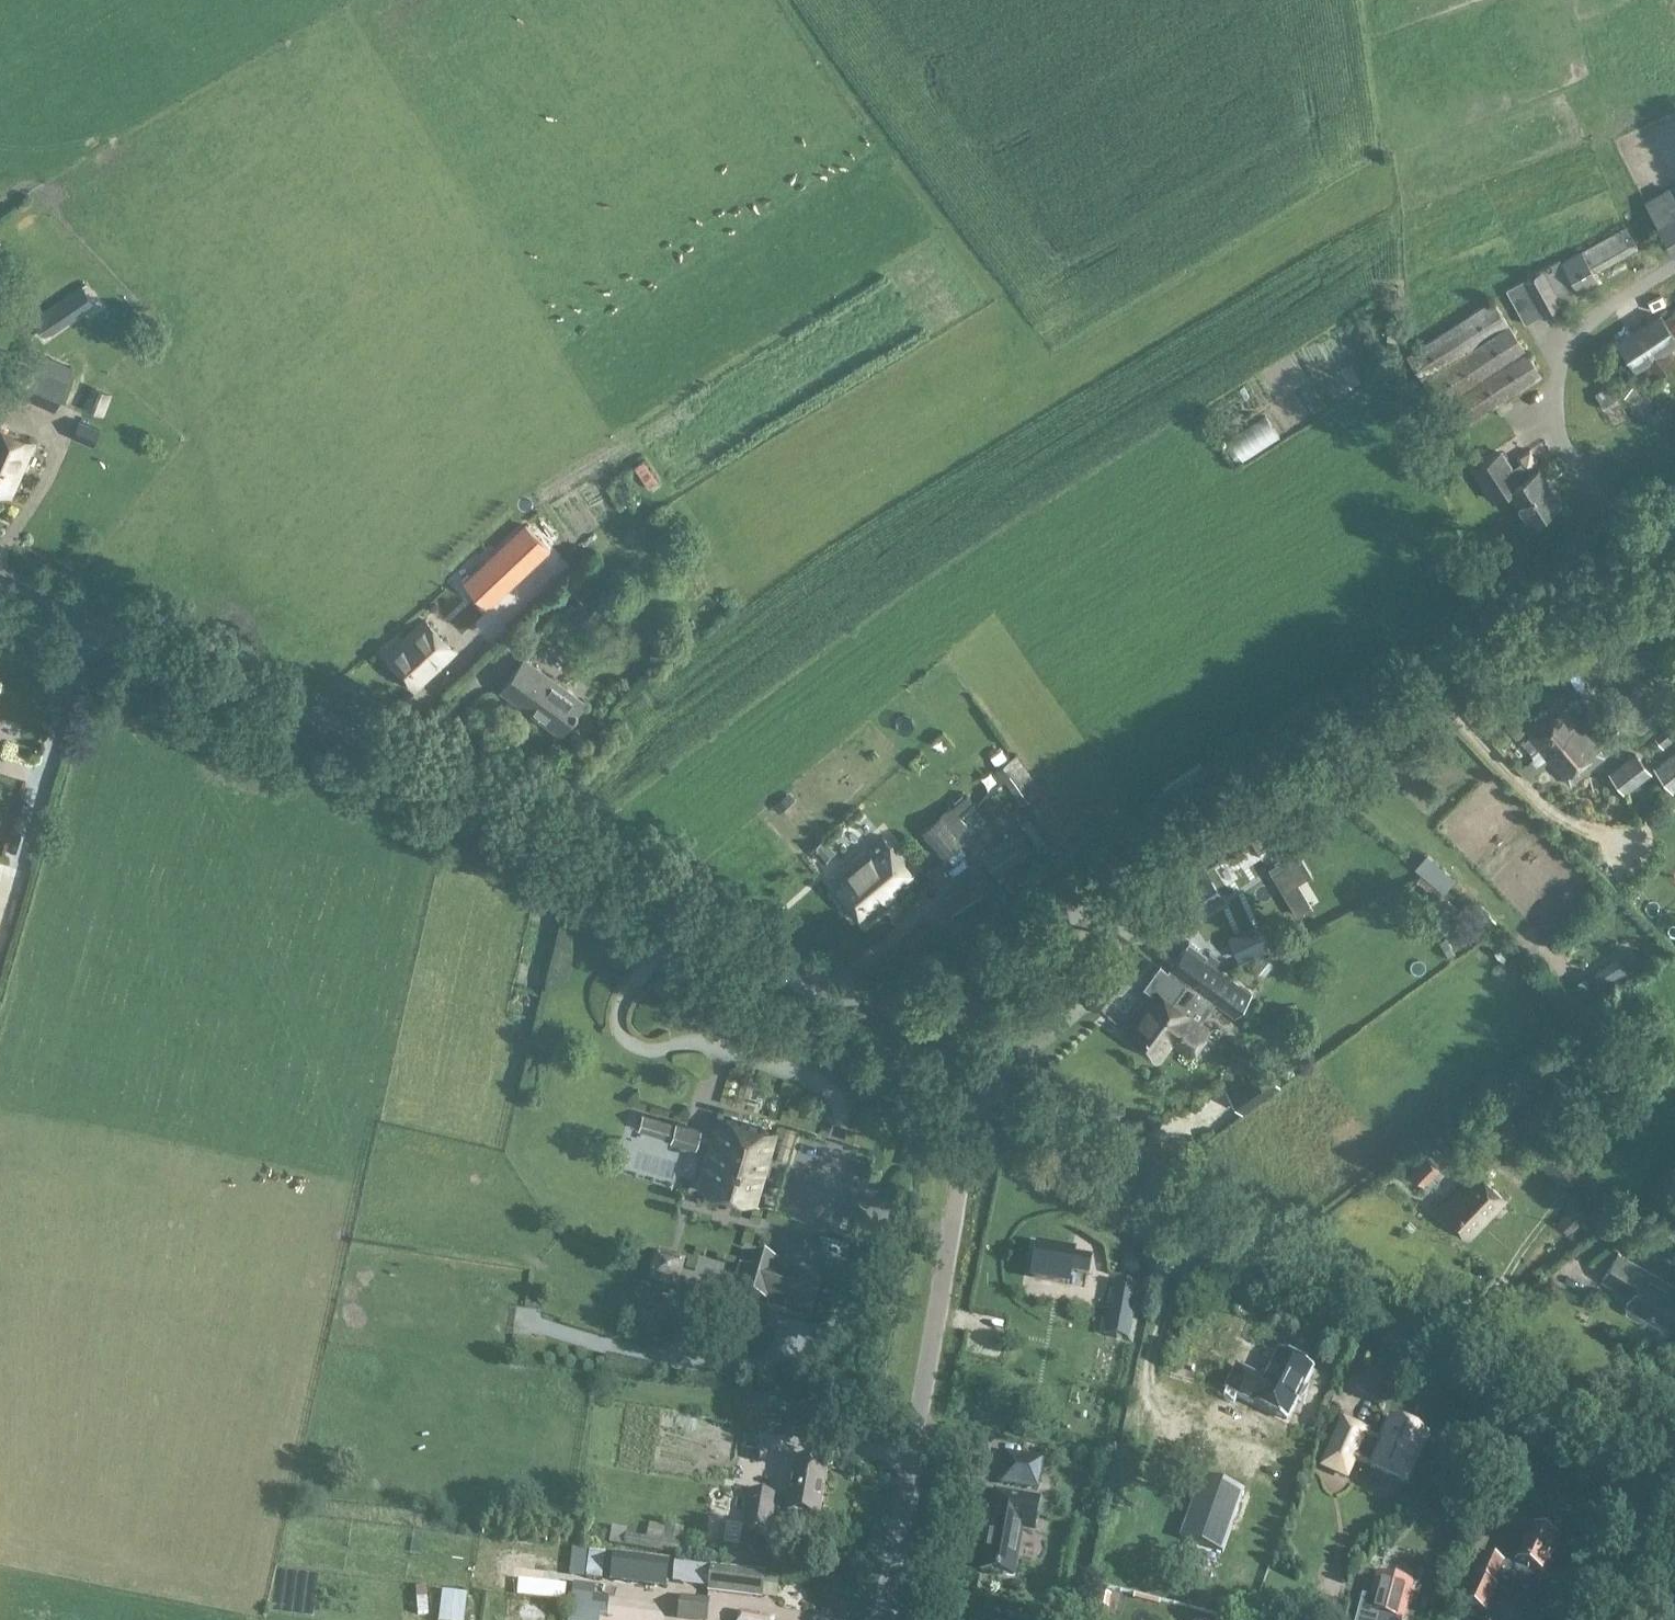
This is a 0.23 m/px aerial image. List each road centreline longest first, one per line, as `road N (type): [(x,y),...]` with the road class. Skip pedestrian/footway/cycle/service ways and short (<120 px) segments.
road 1 (unclassified): [(880,1017),(625,875),(0,581)]
road 2 (unclassified): [(954,991),(1674,523)]
road 3 (unclassified): [(1674,1487),(984,1082)]
road 4 (unclassified): [(883,1619),(984,1082)]

